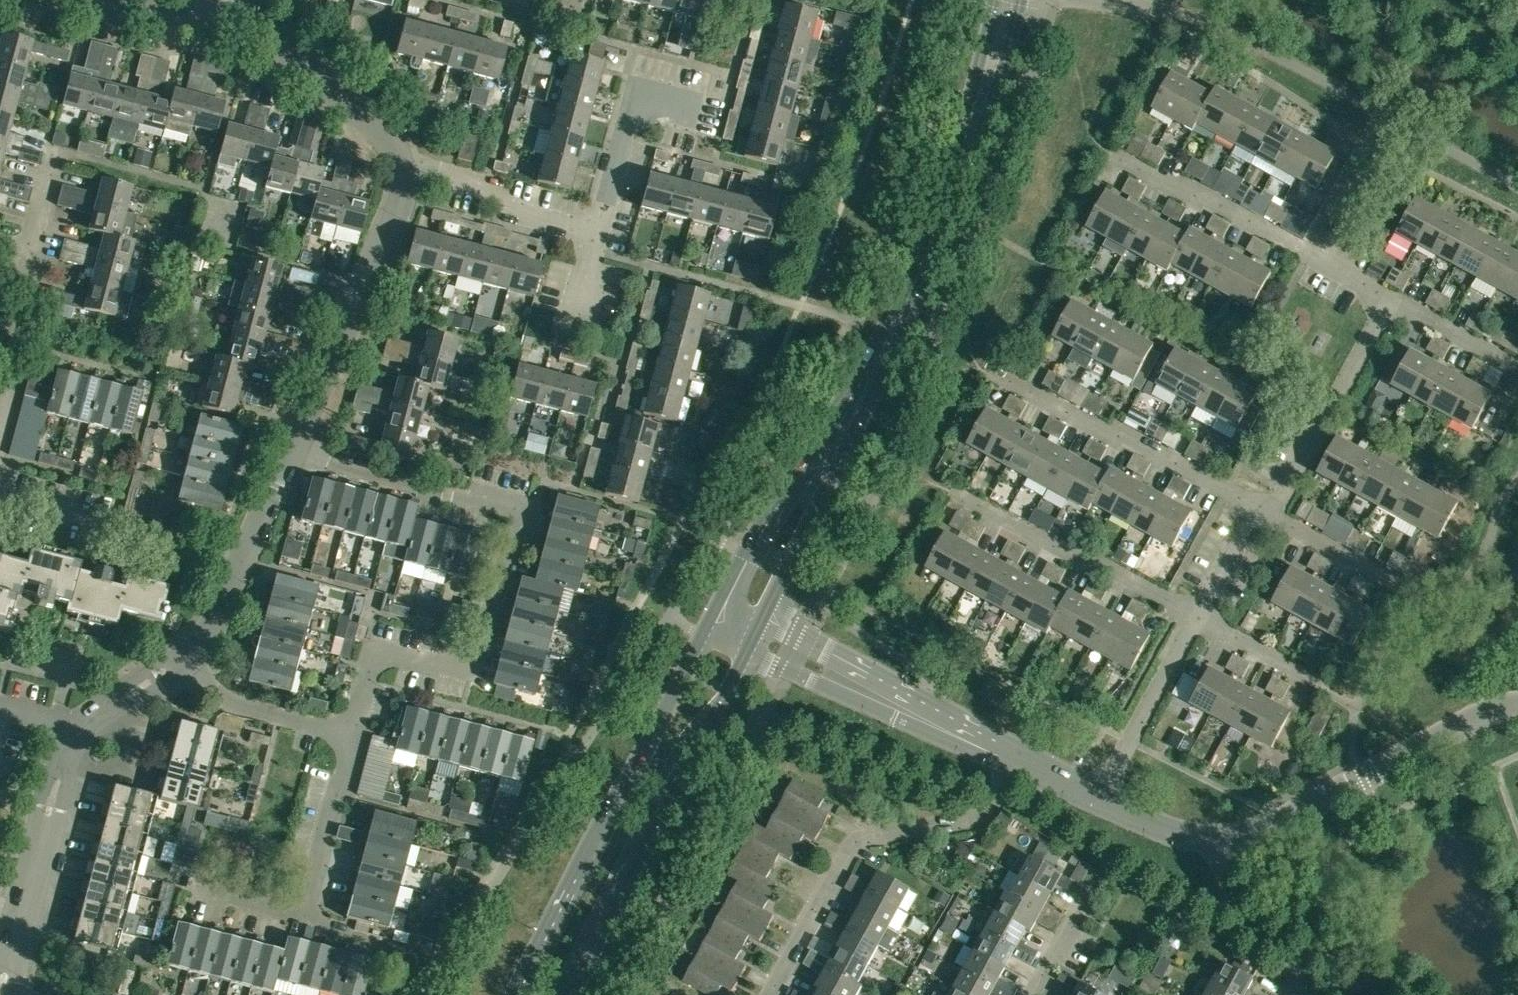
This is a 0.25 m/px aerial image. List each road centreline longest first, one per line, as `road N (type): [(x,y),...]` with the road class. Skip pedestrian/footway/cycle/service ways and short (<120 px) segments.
road 1 (residential): [(350,736),(375,647),(472,672),(502,561),(517,550),(527,513),(292,450)]
road 2 (secondary): [(704,632),(518,994)]
road 3 (secondary): [(570,994),(746,651)]
road 4 (residential): [(1016,759),(976,820),(856,841),(770,994)]
road 5 (secondary): [(898,321),(960,161),(1007,0)]
road 6 (secondary): [(898,321),(843,395),(723,598)]
road 7 (unclassified): [(1517,706),(1477,718),(1270,826),(1219,839)]
road 8 (secondary): [(763,618),(898,321)]
road 9 (residential): [(1391,299),(1111,155)]
road 10 (residential): [(292,450),(396,217),(408,167)]
road 11 (residential): [(1258,509),(992,372)]
road 12 (unclassified): [(746,651),(933,734),(1016,759)]
road 13 (unclassified): [(1016,759),(763,618)]
road 14 (residential): [(1198,617),(953,492)]
road 15 (unclassified): [(0,986),(79,727)]
road 16 (residential): [(0,495),(241,565)]
road 17 (residential): [(1271,516),(1391,299)]
road 18 (residential): [(408,167),(388,135),(267,33),(223,17)]
road 19 (residential): [(1098,799),(1198,617)]
road 20 (residential): [(598,233),(636,93),(692,109)]
road 21 (residential): [(598,233),(439,185),(408,167)]
road 22 (residential): [(350,736),(230,703),(186,655)]
road 23 (residential): [(1292,994),(1303,977),(1228,897),(1219,839)]
road 24 (residential): [(304,916),(350,736)]
road 25 (residential): [(223,17),(87,11),(46,0)]
road 26 (residential): [(1414,594),(1271,516)]
road 27 (residential): [(1517,368),(1391,299)]
road 28 (residential): [(1317,683),(1198,617)]
road 29 (residential): [(79,727),(186,655)]
road 30 (unclassified): [(1219,839),(1167,831),(1098,799)]
road 31 (residential): [(241,565),(292,450)]
road 32 (residential): [(1198,617),(1258,509)]

